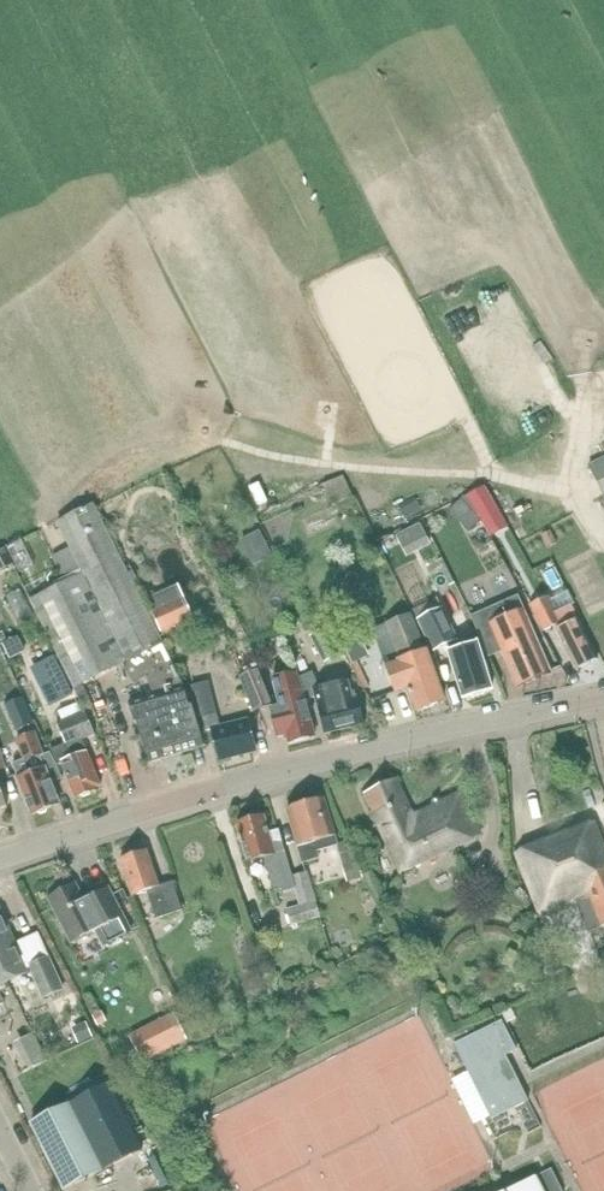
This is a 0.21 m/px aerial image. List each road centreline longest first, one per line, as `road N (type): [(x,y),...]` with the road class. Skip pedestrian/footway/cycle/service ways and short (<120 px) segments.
road 1 (tertiary): [(0,861),(144,811),(603,697)]

